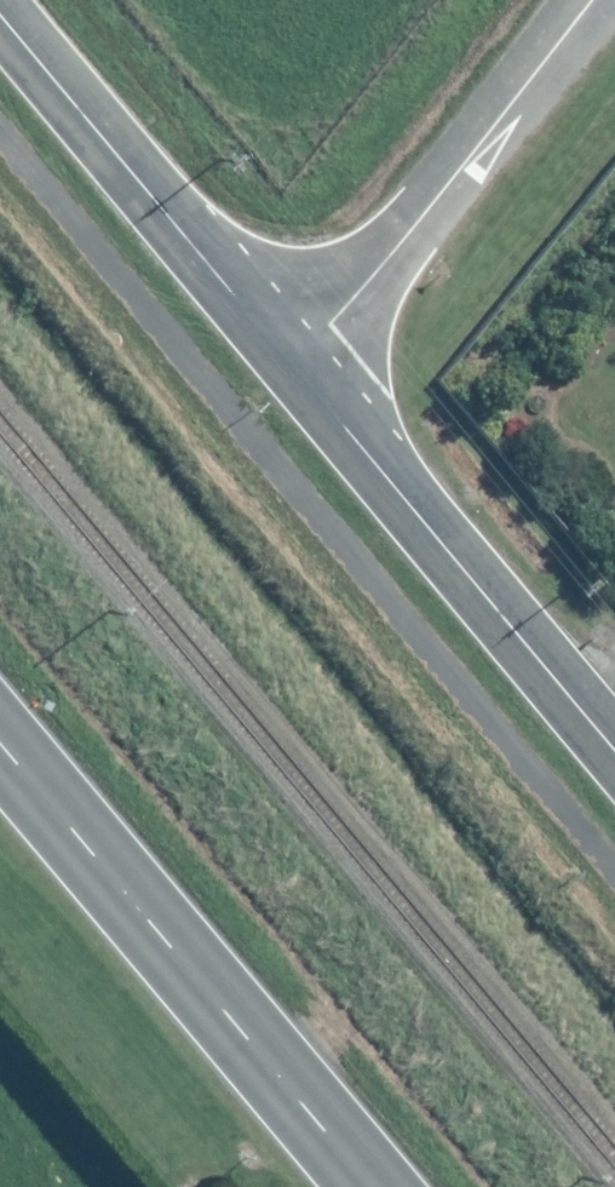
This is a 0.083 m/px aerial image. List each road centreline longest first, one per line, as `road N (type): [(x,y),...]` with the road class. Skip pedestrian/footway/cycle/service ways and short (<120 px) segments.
road 1 (secondary): [(0,756),(360,1186)]
road 2 (tertiary): [(287,361),(614,751)]
road 3 (unclassified): [(287,361),(416,223),(588,0)]
road 4 (tertiary): [(0,18),(287,361)]

